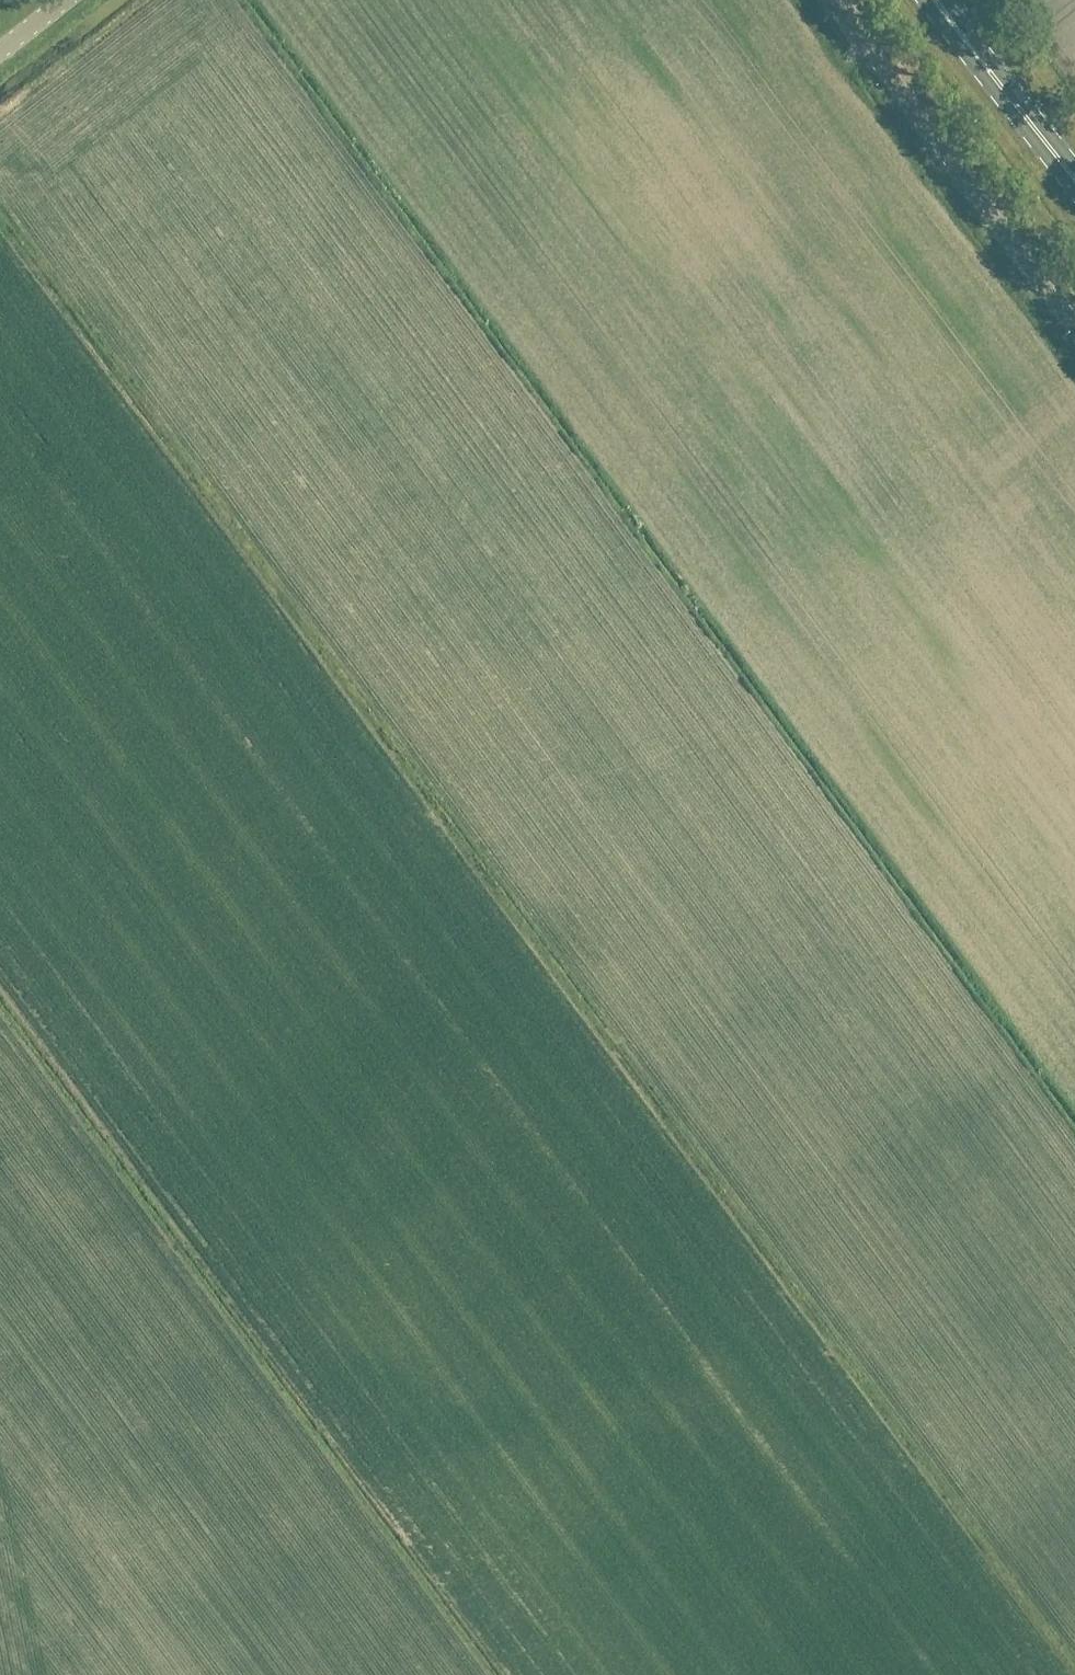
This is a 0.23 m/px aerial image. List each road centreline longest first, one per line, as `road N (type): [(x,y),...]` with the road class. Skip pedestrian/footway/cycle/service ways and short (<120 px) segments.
road 1 (unclassified): [(1074,334),(830,0)]
road 2 (primary): [(1074,181),(991,72)]

